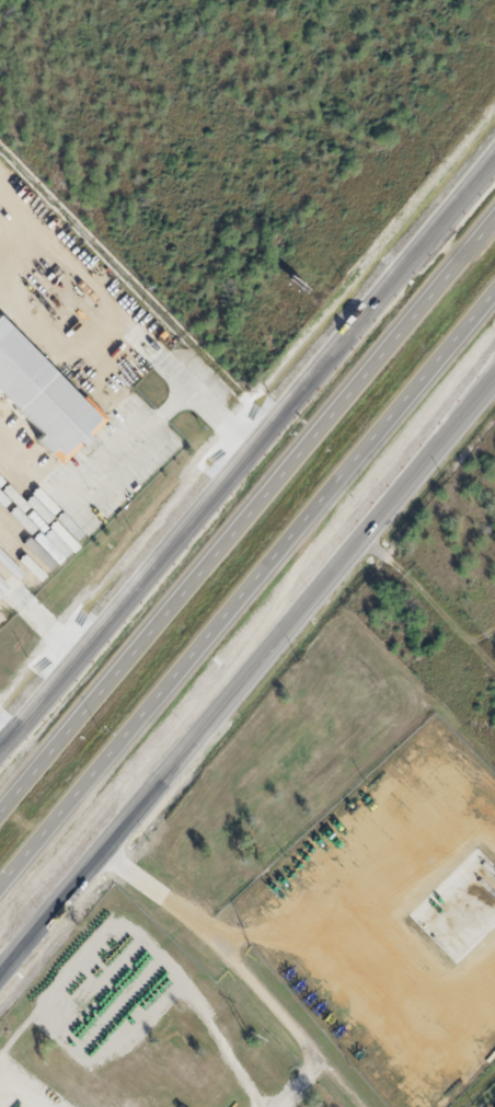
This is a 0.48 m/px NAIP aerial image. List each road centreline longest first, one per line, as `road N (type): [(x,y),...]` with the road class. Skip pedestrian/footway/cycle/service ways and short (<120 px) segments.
road 1 (tertiary): [(0,972),(494,385)]
road 2 (tertiary): [(494,162),(0,733)]
road 3 (motorway): [(494,221),(22,787)]
road 4 (motorway): [(57,816),(494,298)]
road 5 (motorway): [(0,917),(174,741),(450,439)]

